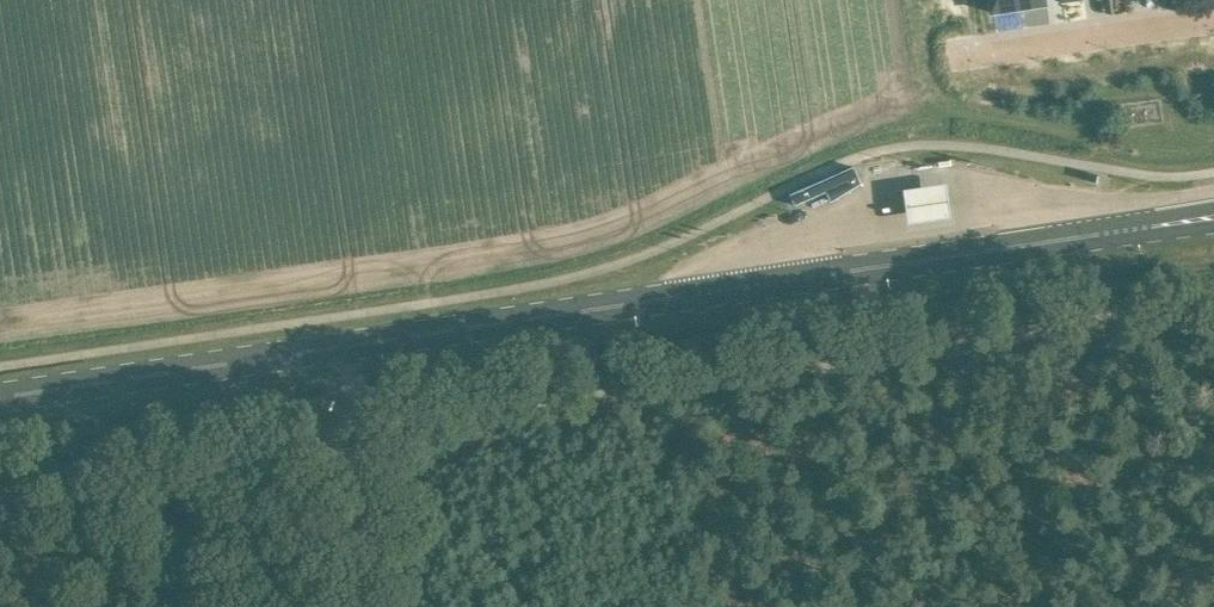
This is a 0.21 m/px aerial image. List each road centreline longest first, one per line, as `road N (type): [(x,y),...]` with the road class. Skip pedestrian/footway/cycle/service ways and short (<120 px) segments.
road 1 (primary): [(0,395),(1213,216)]
road 2 (track): [(350,606),(353,313)]
road 3 (residential): [(984,56),(1213,22)]

